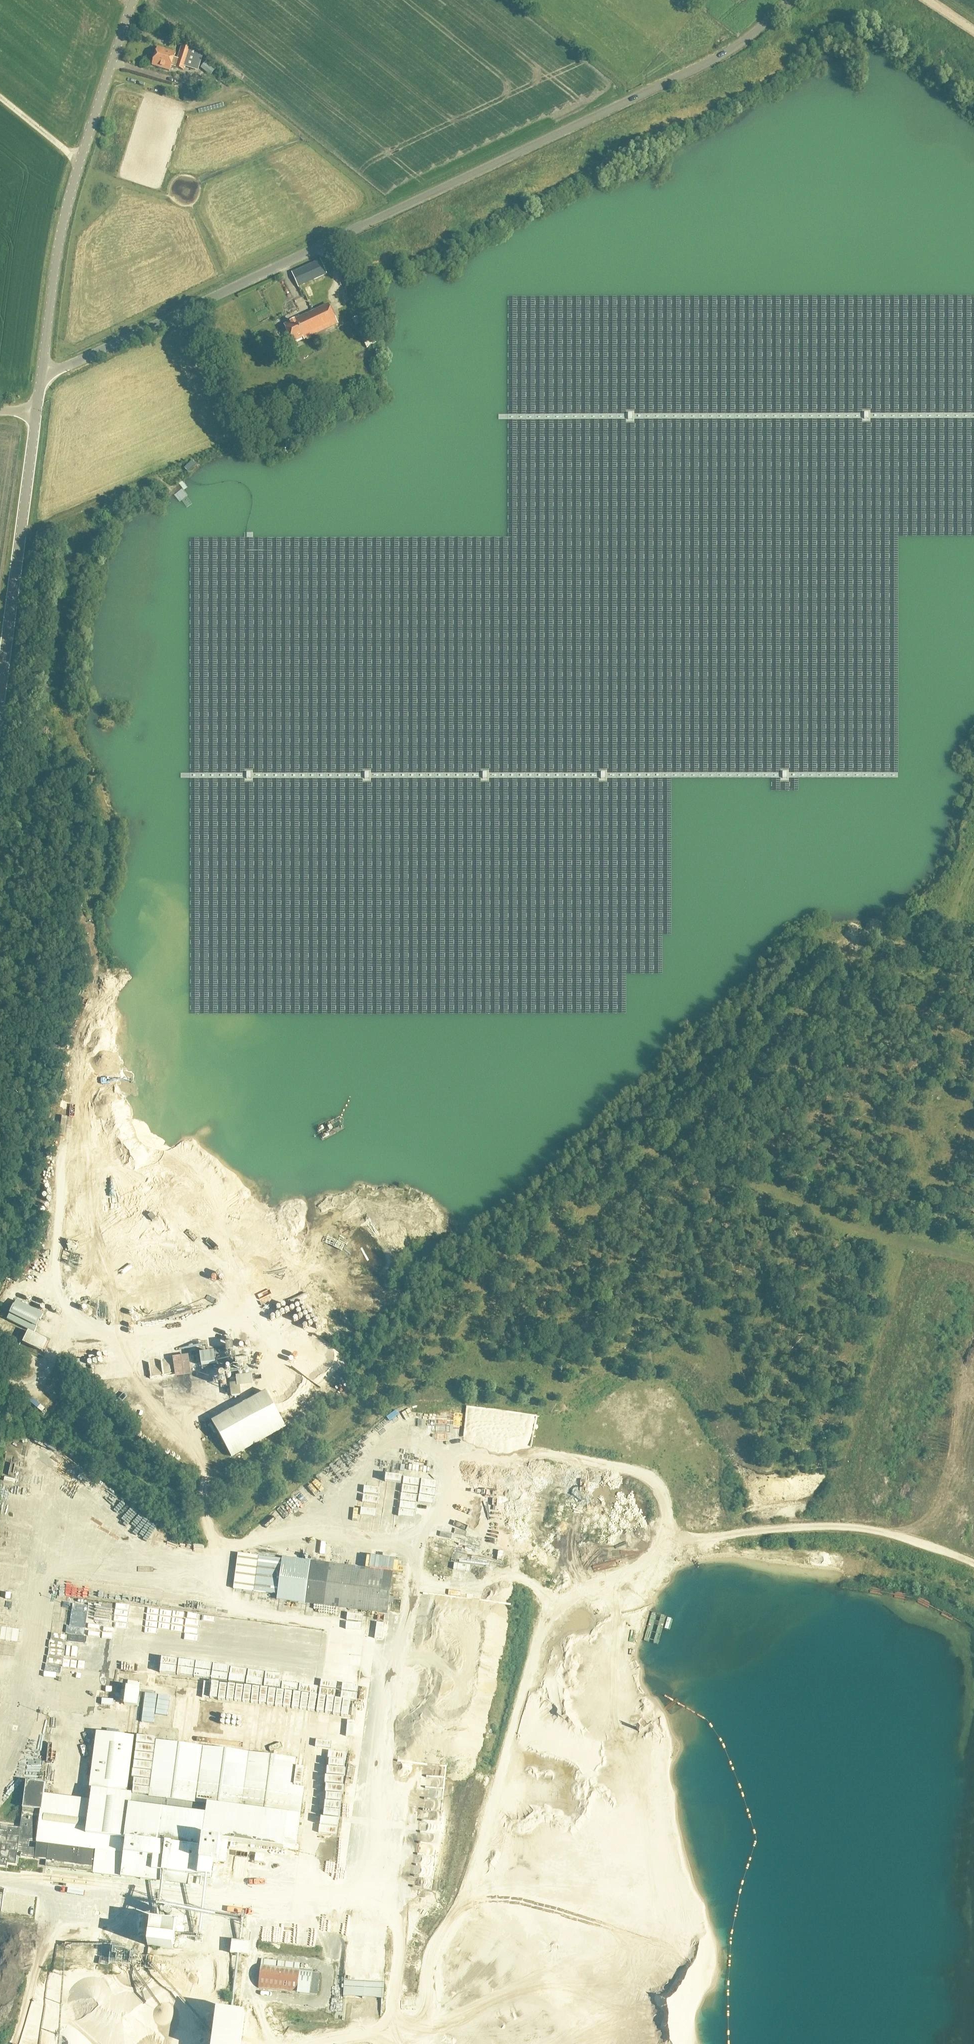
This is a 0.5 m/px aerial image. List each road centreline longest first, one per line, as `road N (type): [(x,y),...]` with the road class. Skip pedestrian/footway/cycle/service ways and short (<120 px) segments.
road 1 (unclassified): [(43,376),(707,63),(791,0)]
road 2 (track): [(222,1551),(206,1509),(205,1459),(127,1382),(109,1336),(64,1312),(53,1275),(70,1088),(85,1028),(111,1025),(159,1116)]
road 3 (track): [(529,1452),(640,1469),(663,1499),(669,1536),(864,1528),(973,1564)]
road 4 (tertiary): [(43,376),(65,222),(135,0)]
road 5 (tertiary): [(0,701),(38,412)]
road 6 (track): [(269,1323),(246,1267),(254,1253),(322,1205),(389,1204),(426,1215)]
road 7 (track): [(109,1336),(269,1323),(303,1359)]

